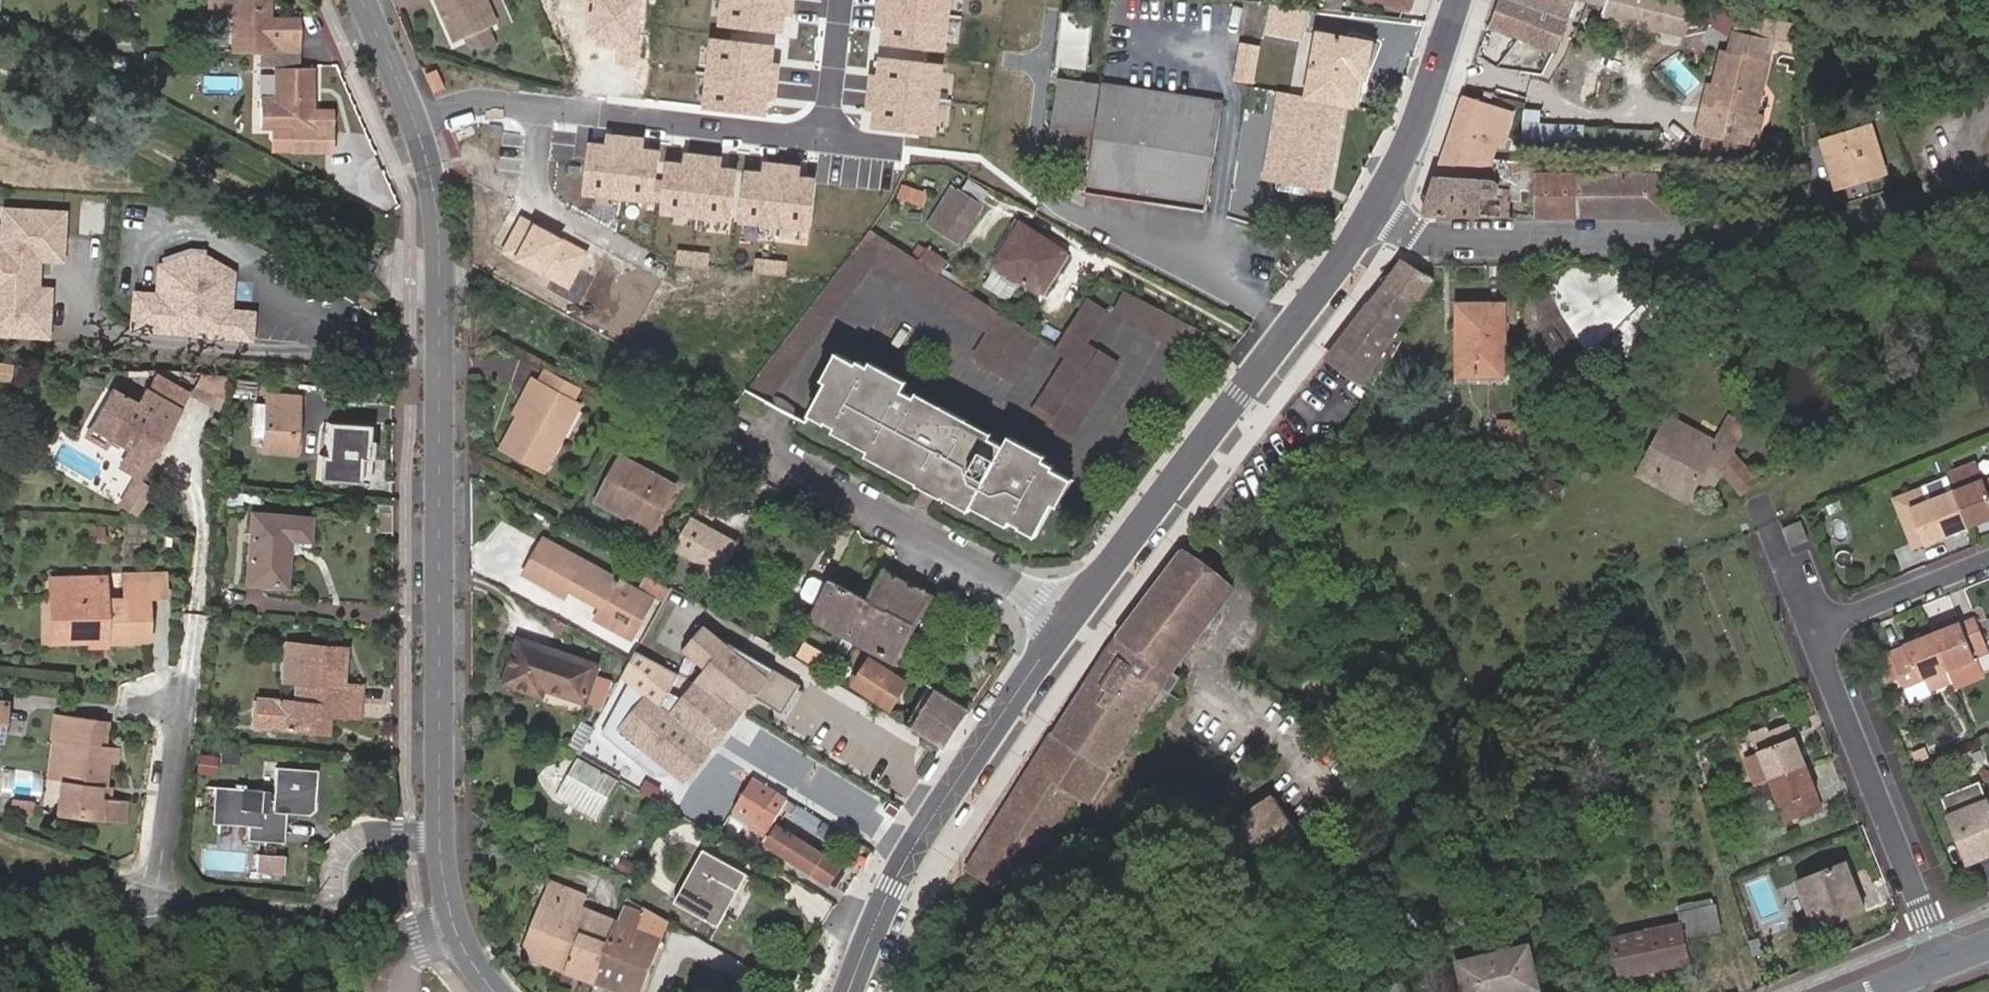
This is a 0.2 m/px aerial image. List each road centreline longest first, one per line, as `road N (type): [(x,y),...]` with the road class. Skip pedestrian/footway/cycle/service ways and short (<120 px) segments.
road 1 (tertiary): [(455,932),(438,817),(441,287),(432,179),(414,117)]
road 2 (residential): [(1374,206),(1432,241),(1686,237),(1827,223),(1988,159)]
road 3 (primary): [(1374,206),(1067,615)]
road 4 (primary): [(1067,615),(914,844),(848,991)]
road 5 (residential): [(414,117),(475,98),(823,140)]
road 6 (residential): [(1067,615),(734,428)]
road 7 (residential): [(1811,622),(1942,961)]
road 8 (residential): [(455,932),(427,939),(357,918),(222,915),(147,922)]
road 9 (track): [(182,705),(202,492),(182,459)]
road 10 (primary): [(1458,0),(1413,128),(1374,206)]
road 11 (residential): [(147,922),(182,705)]
road 12 (residential): [(1811,622),(1988,554)]
road 13 (residential): [(147,922),(0,944)]
road 14 (residential): [(823,140),(841,0)]
road 15 (tertiary): [(414,117),(362,0)]

